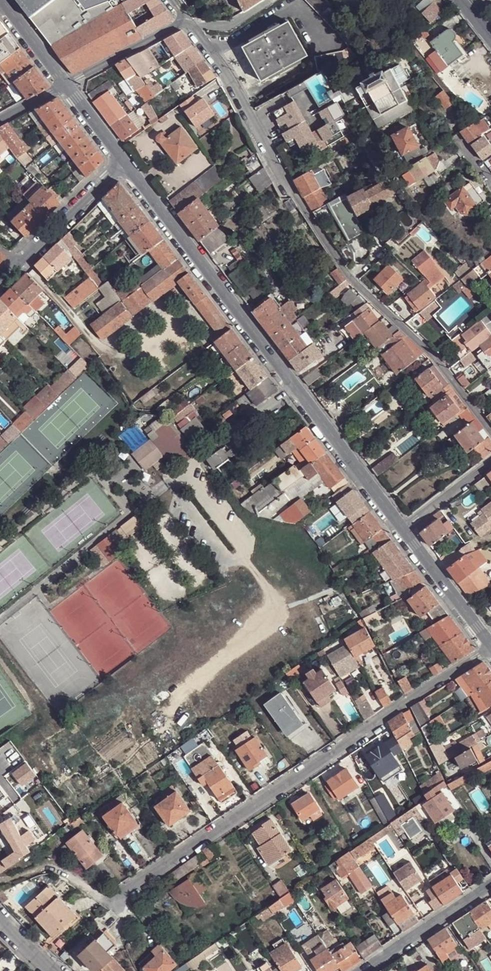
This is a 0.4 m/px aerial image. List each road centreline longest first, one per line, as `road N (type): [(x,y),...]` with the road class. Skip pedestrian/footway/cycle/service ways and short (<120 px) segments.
road 1 (residential): [(120,162),(400,532)]
road 2 (residential): [(116,903),(488,648)]
road 3 (residential): [(188,22),(353,279)]
road 4 (residential): [(490,432),(435,358),(353,279)]
road 5 (residential): [(360,970),(490,884)]
road 6 (residential): [(400,532),(488,648)]
road 7 (residential): [(188,22),(61,85)]
road 8 (residential): [(19,261),(120,162)]

